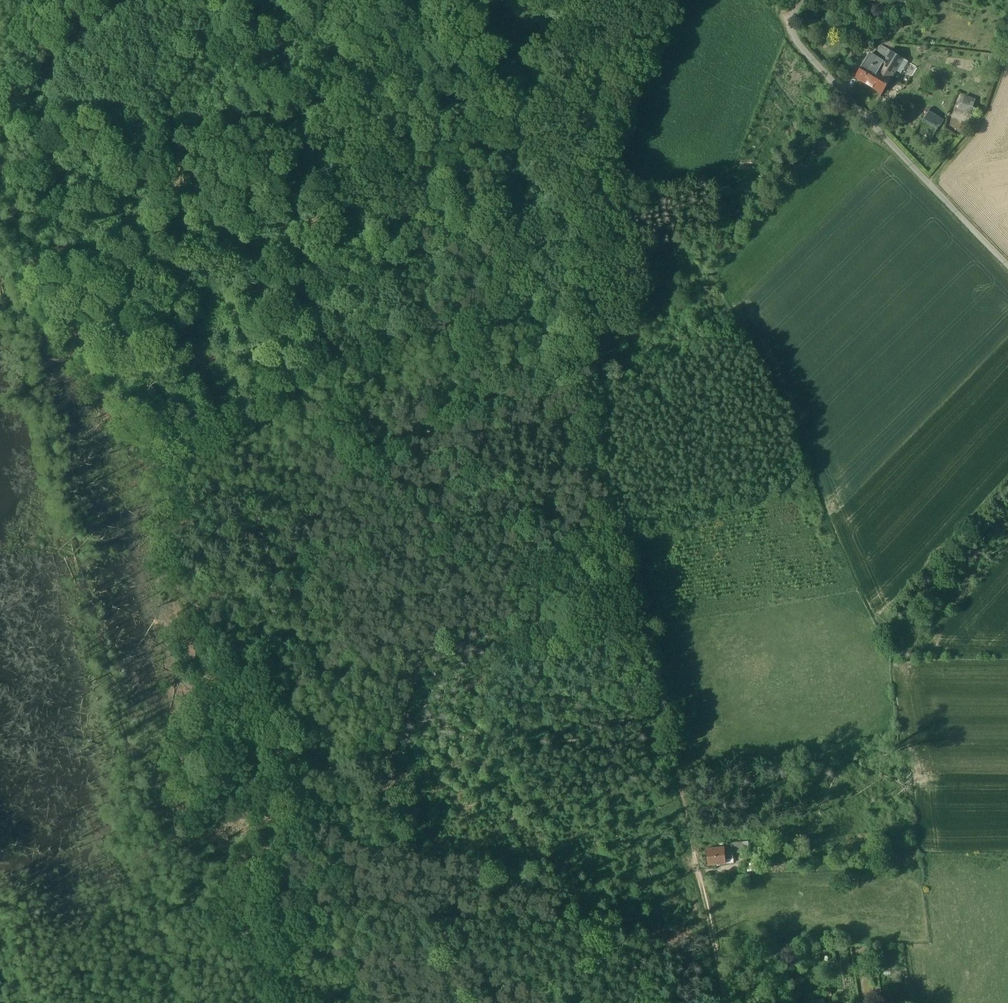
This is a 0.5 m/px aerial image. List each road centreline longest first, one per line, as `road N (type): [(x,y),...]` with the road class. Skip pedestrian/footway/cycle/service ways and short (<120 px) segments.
road 1 (residential): [(803,0),(789,22),(794,38),(1007,265)]
road 2 (track): [(593,174),(624,140),(678,0)]
road 3 (track): [(928,182),(992,105),(1007,52)]

